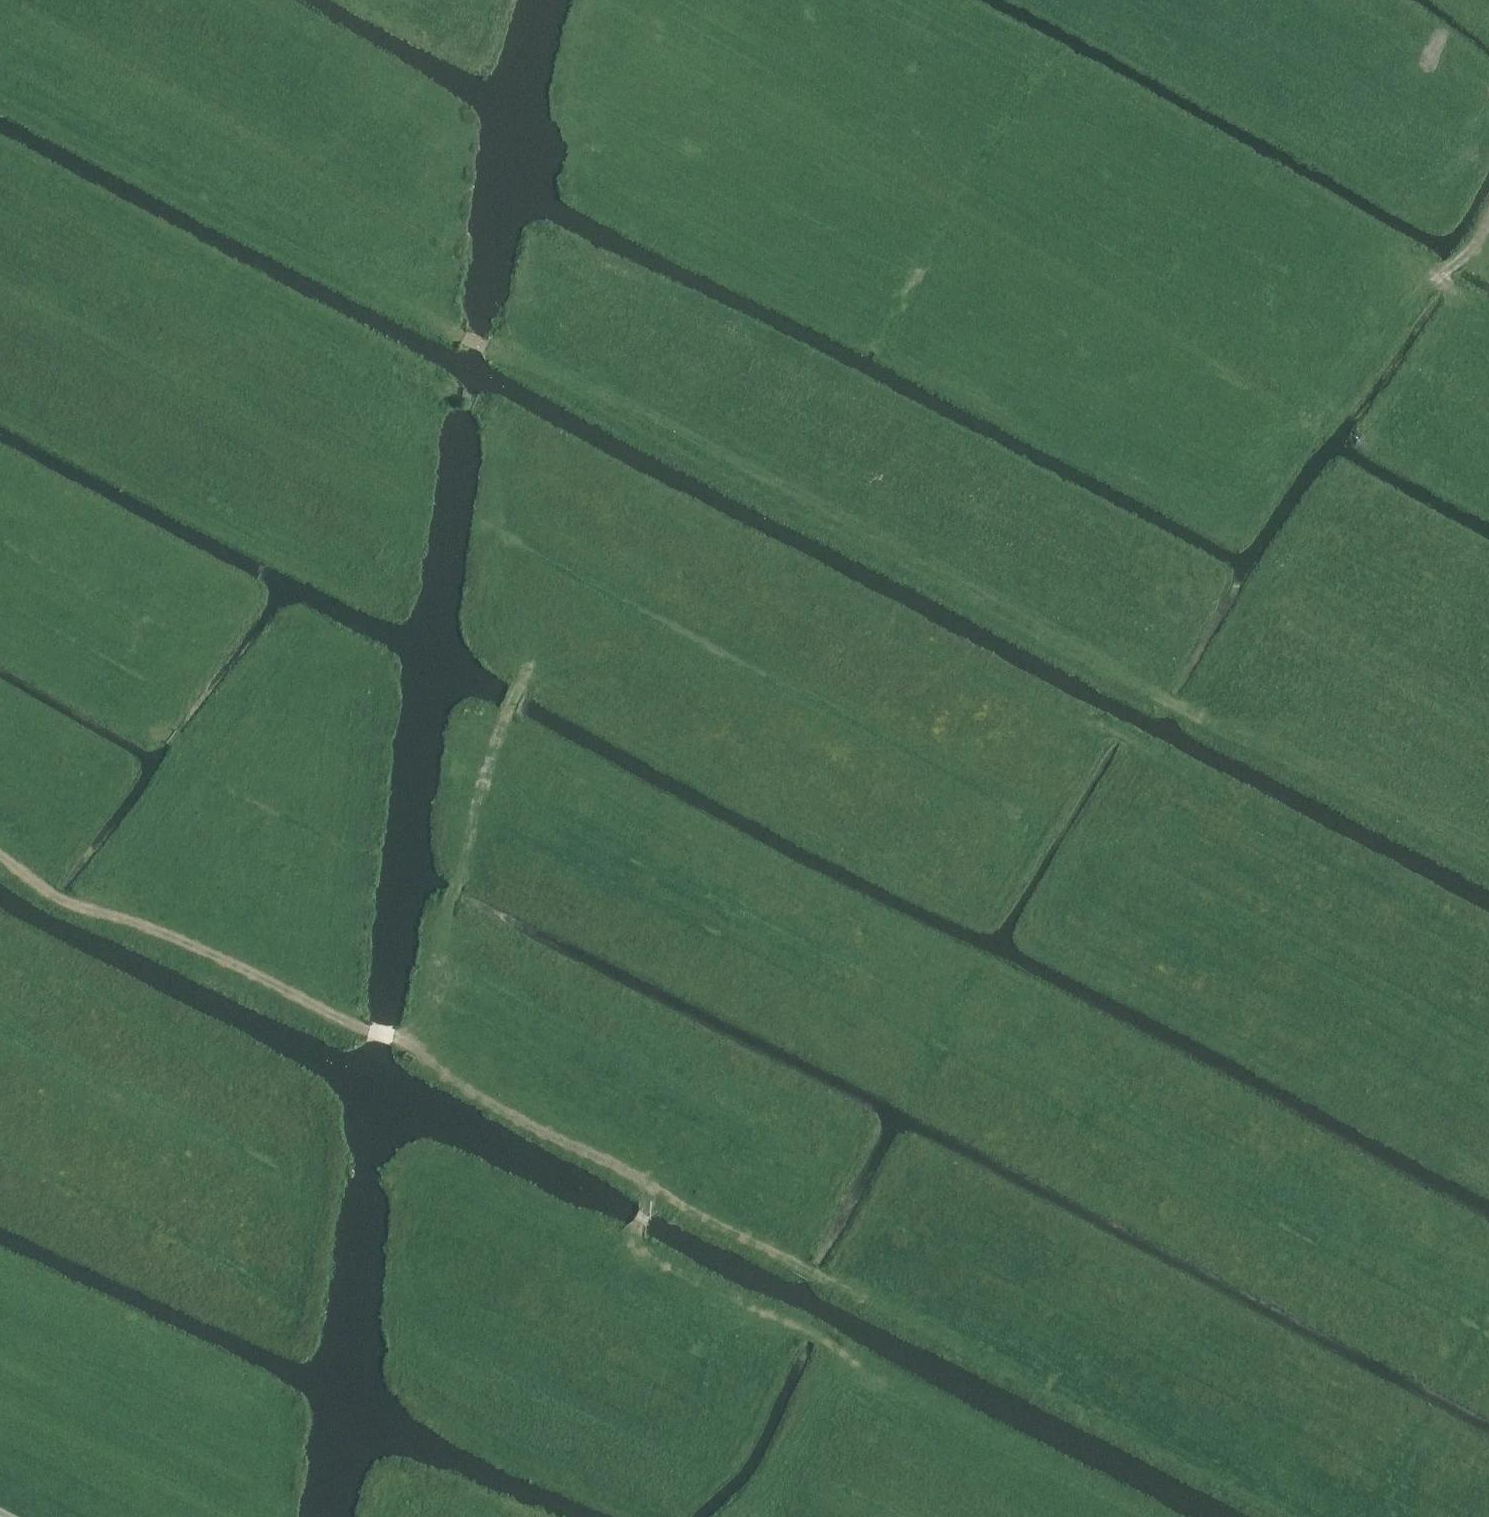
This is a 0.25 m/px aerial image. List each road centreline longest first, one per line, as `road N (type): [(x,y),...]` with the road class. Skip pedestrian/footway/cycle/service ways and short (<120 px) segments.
road 1 (track): [(858,1294),(471,1095),(400,1040),(171,935),(77,910),(0,854)]

